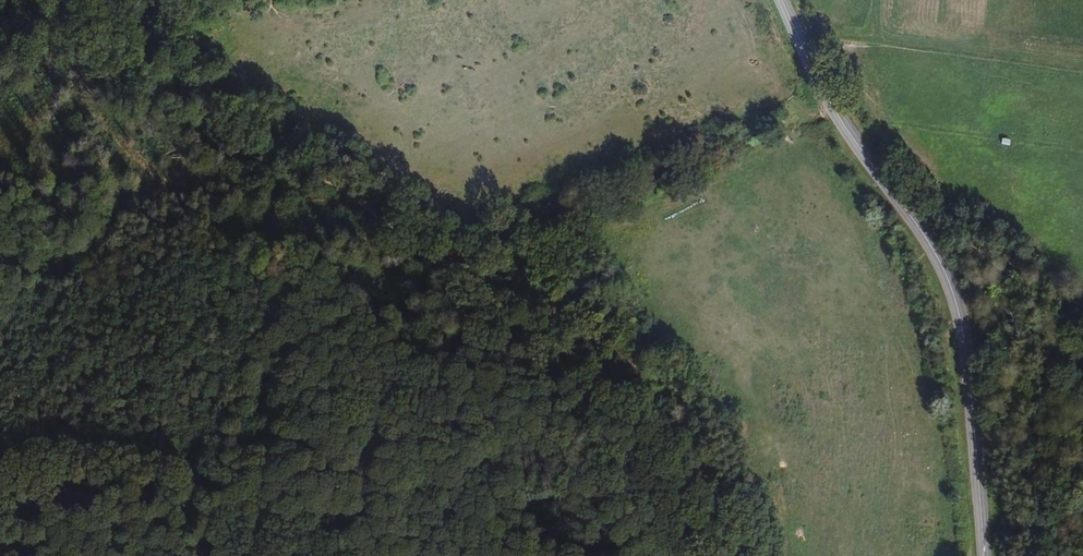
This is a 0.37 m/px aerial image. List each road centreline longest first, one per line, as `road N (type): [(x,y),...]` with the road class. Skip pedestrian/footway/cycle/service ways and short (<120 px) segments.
road 1 (tertiary): [(982,555),(950,289),(926,240),(842,127),(782,0)]
road 2 (track): [(278,555),(164,476),(120,469),(0,475)]

